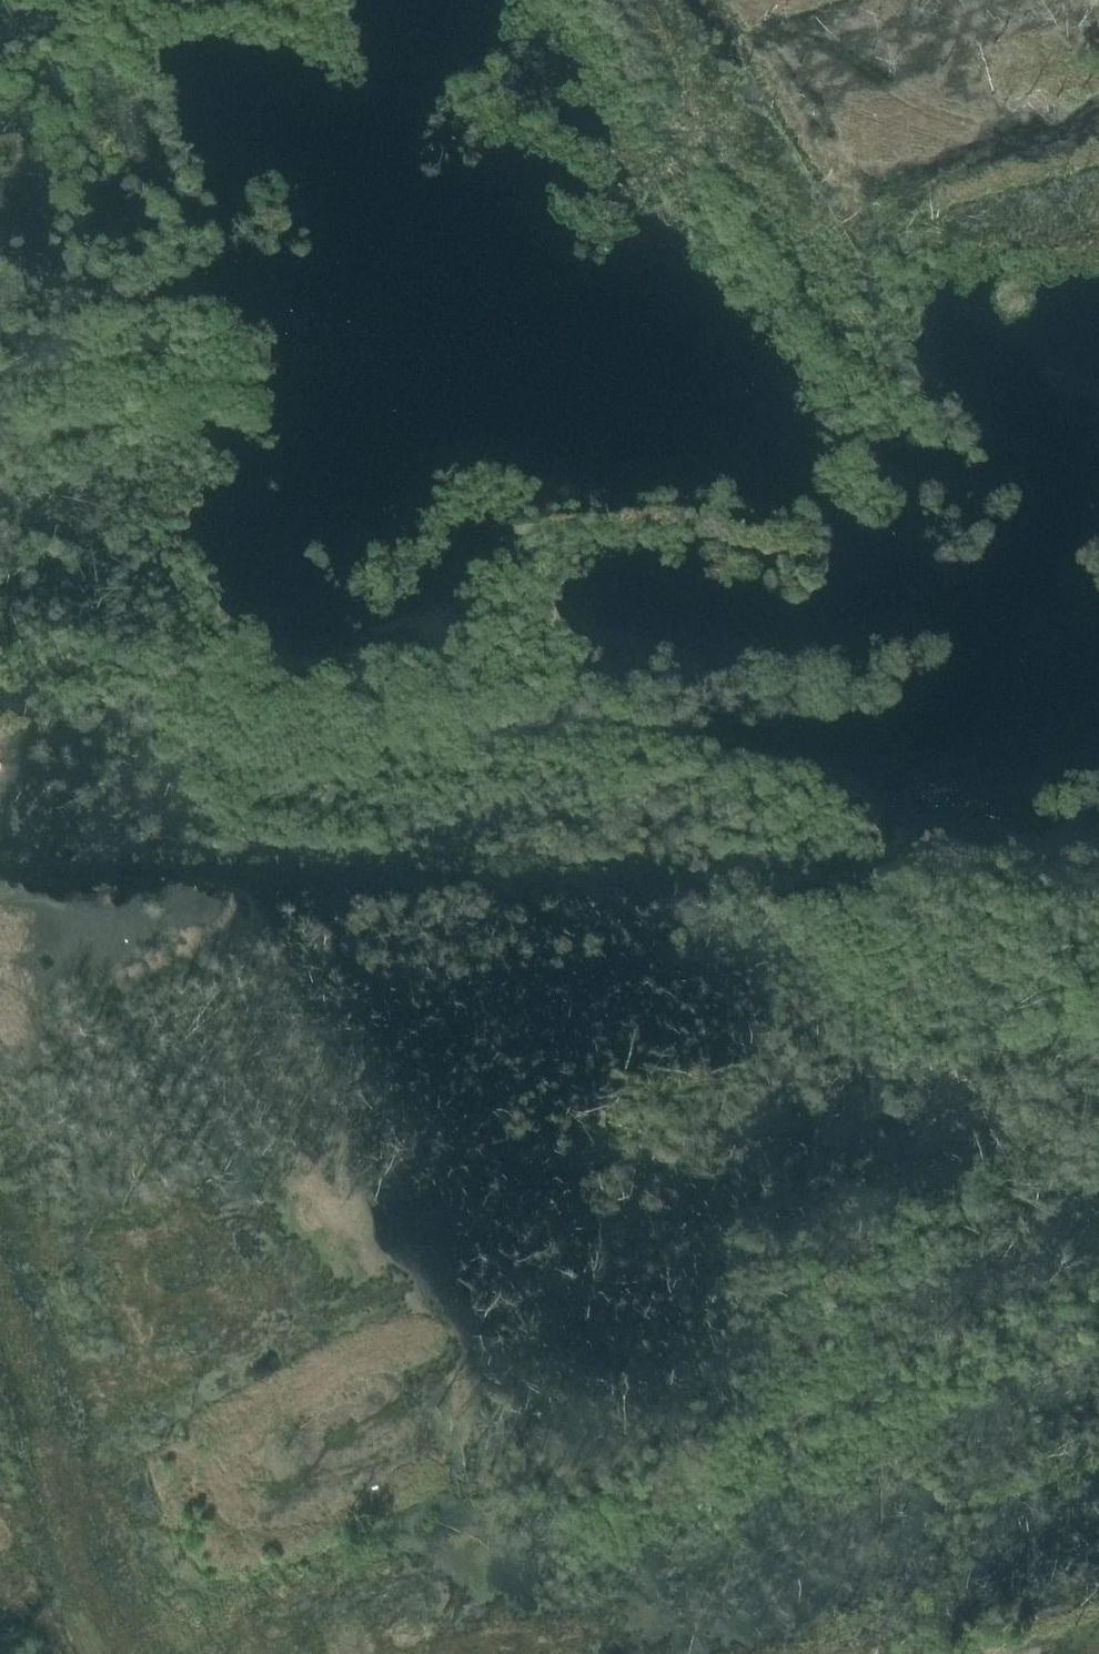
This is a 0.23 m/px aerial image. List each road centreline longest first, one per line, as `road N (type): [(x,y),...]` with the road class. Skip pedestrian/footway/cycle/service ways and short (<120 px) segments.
road 1 (track): [(97,1653),(51,1541),(0,1362)]

